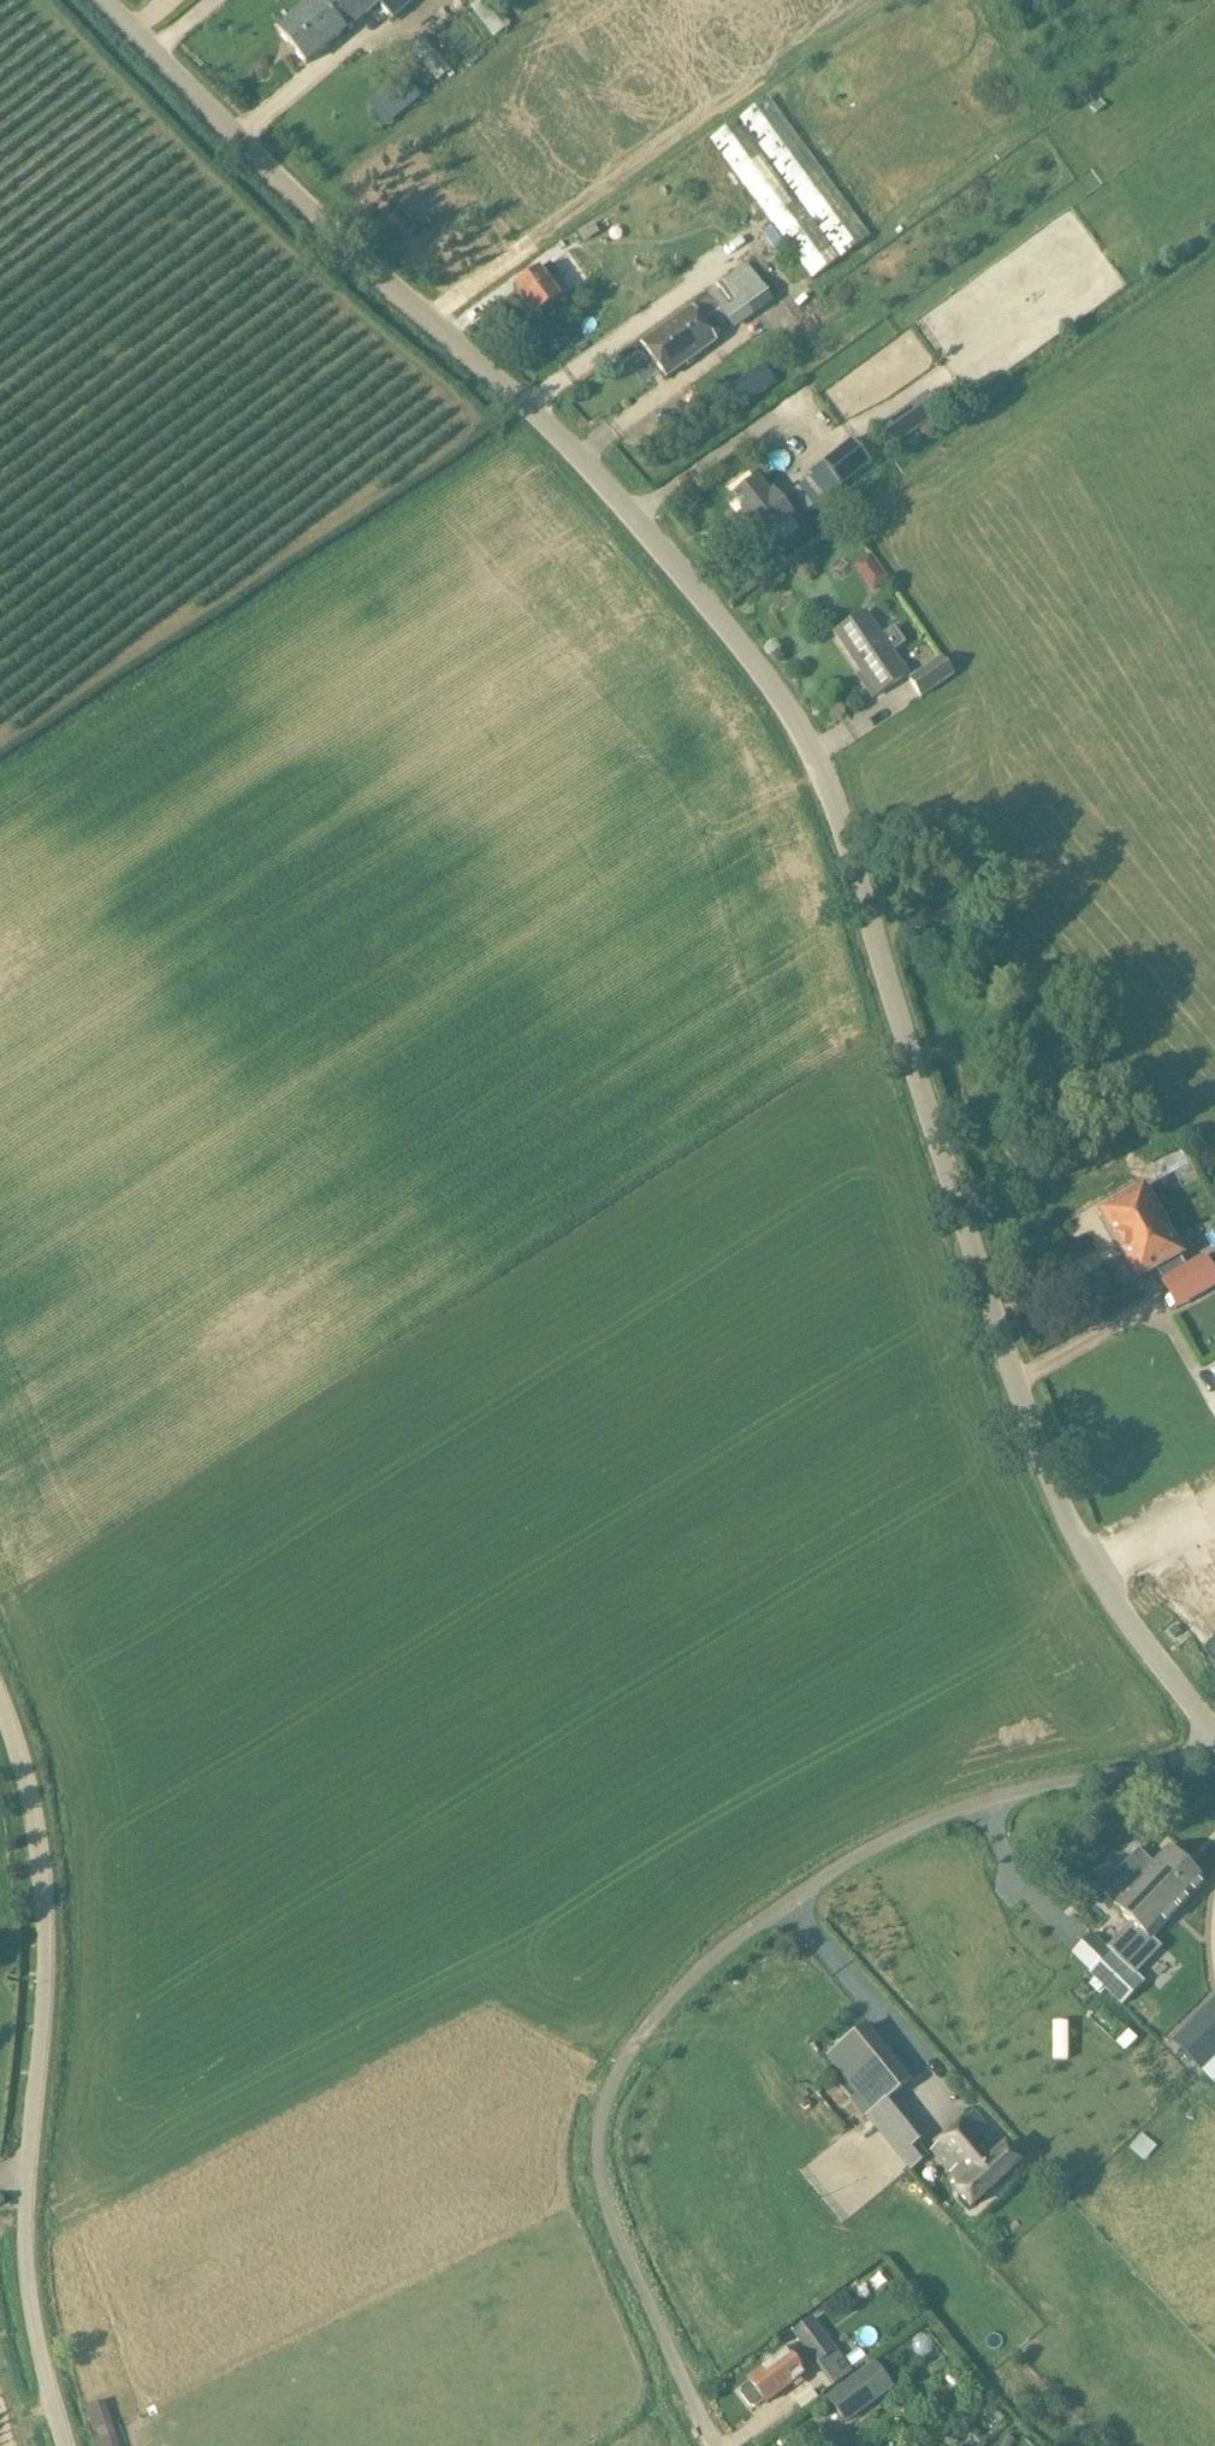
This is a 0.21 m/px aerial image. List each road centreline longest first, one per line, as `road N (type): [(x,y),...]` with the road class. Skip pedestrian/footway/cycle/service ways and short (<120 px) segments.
road 1 (unclassified): [(1214,1739),(1131,1632),(1064,1508),(916,1079),(848,838),(804,738),(624,502),(203,104),(104,0)]
road 2 (unclassified): [(717,2445),(611,2227),(598,2177),(599,2123),(628,2064),(674,2000),(745,1934),(907,1832),(1032,1787),(1214,1757)]
road 3 (unclassified): [(71,2445),(26,2256),(29,2133),(50,1953),(42,1845),(0,1699)]

